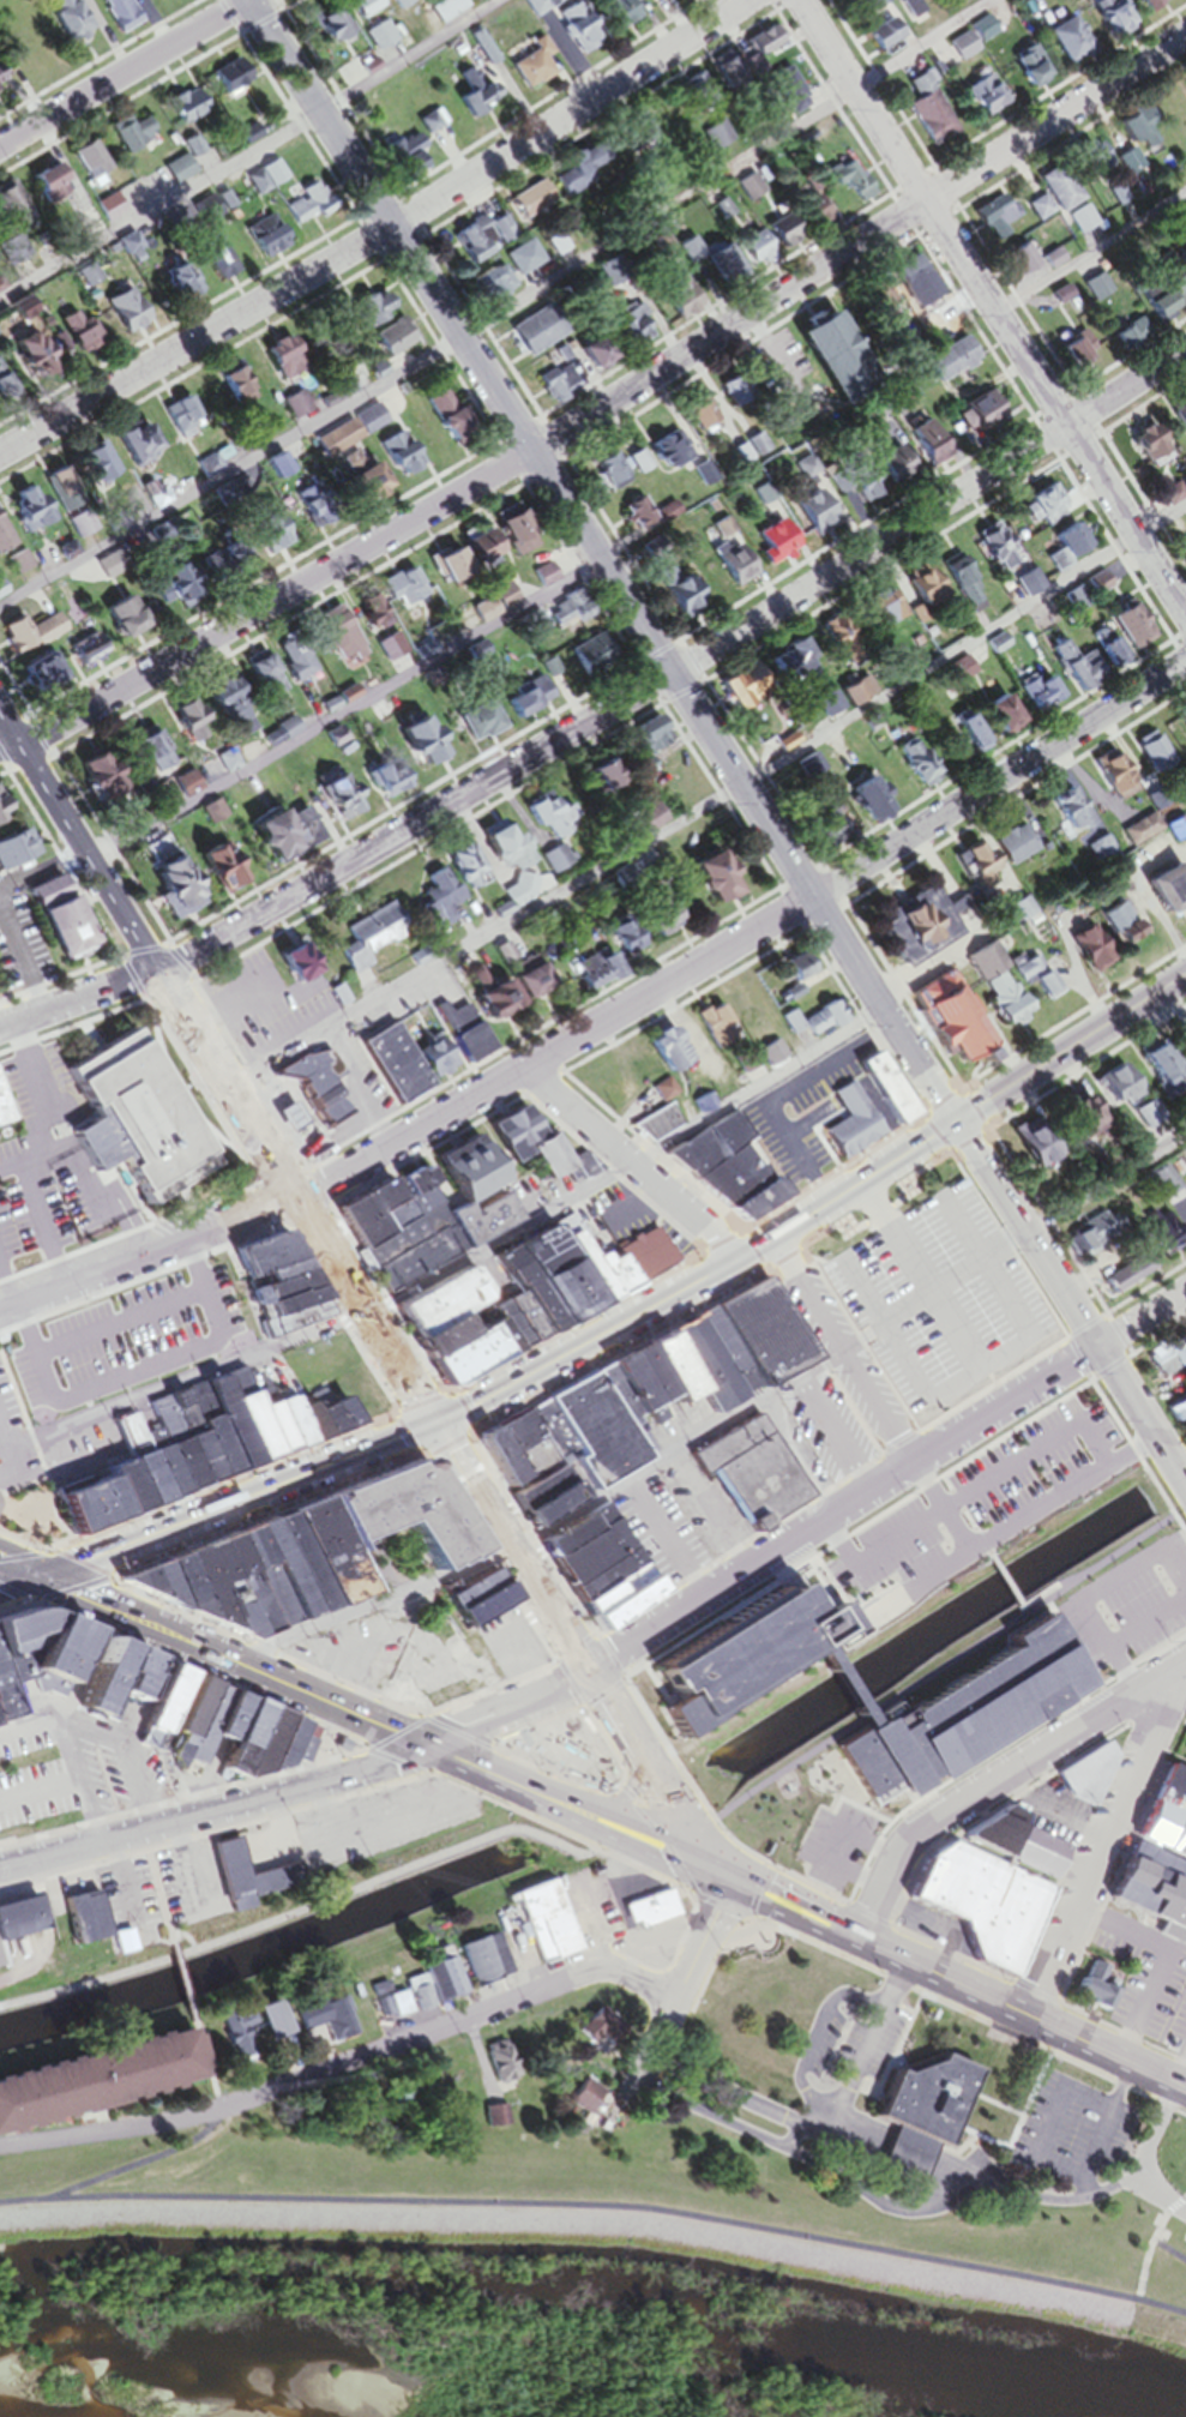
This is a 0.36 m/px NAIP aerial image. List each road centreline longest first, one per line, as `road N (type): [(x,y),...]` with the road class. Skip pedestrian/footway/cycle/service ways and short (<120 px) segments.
road 1 (residential): [(247,0),(674,674),(880,1017),(955,1119),(1175,1471)]
road 2 (residential): [(22,748),(532,450),(1185,38)]
road 3 (residential): [(157,972),(674,674),(1185,350)]
road 4 (residential): [(297,1206),(529,1076),(1185,663)]
road 5 (primary): [(434,1424),(773,1238),(1185,973)]
road 6 (residential): [(0,454),(391,228),(749,0)]
road 7 (primary): [(590,1671),(157,972)]
road 8 (residential): [(1185,613),(799,0)]
road 9 (residential): [(590,1671),(1185,1291)]
road 10 (residential): [(0,1868),(389,1764),(590,1671)]
road 11 (residential): [(219,2115),(589,1972),(619,1970),(679,2000)]
road 12 (primary): [(0,1564),(423,1750)]
road 13 (residential): [(861,1943),(902,1858),(928,1828),(1185,1664)]
road 14 (primary): [(47,1583),(434,1424)]
road 15 (residential): [(1030,2021),(1176,1670)]
road 16 (primary): [(861,1943),(1185,2098)]
road 17 (residential): [(0,1313),(297,1206)]
road 18 (primary): [(157,972),(0,713)]
road 19 (residential): [(0,144),(247,0)]
road 20 (residential): [(741,1255),(529,1076)]
road 21 (residential): [(773,1238),(915,1463)]
road 22 (primary): [(423,1750),(645,1842)]
road 23 (residential): [(0,1025),(157,972)]
road 24 (primary): [(732,1886),(861,1943)]
road 25 (primary): [(613,1708),(632,1797),(628,1815),(609,1824)]
road 26 (residential): [(679,2000),(732,1886)]
road 27 (primary): [(672,1814),(613,1708)]

